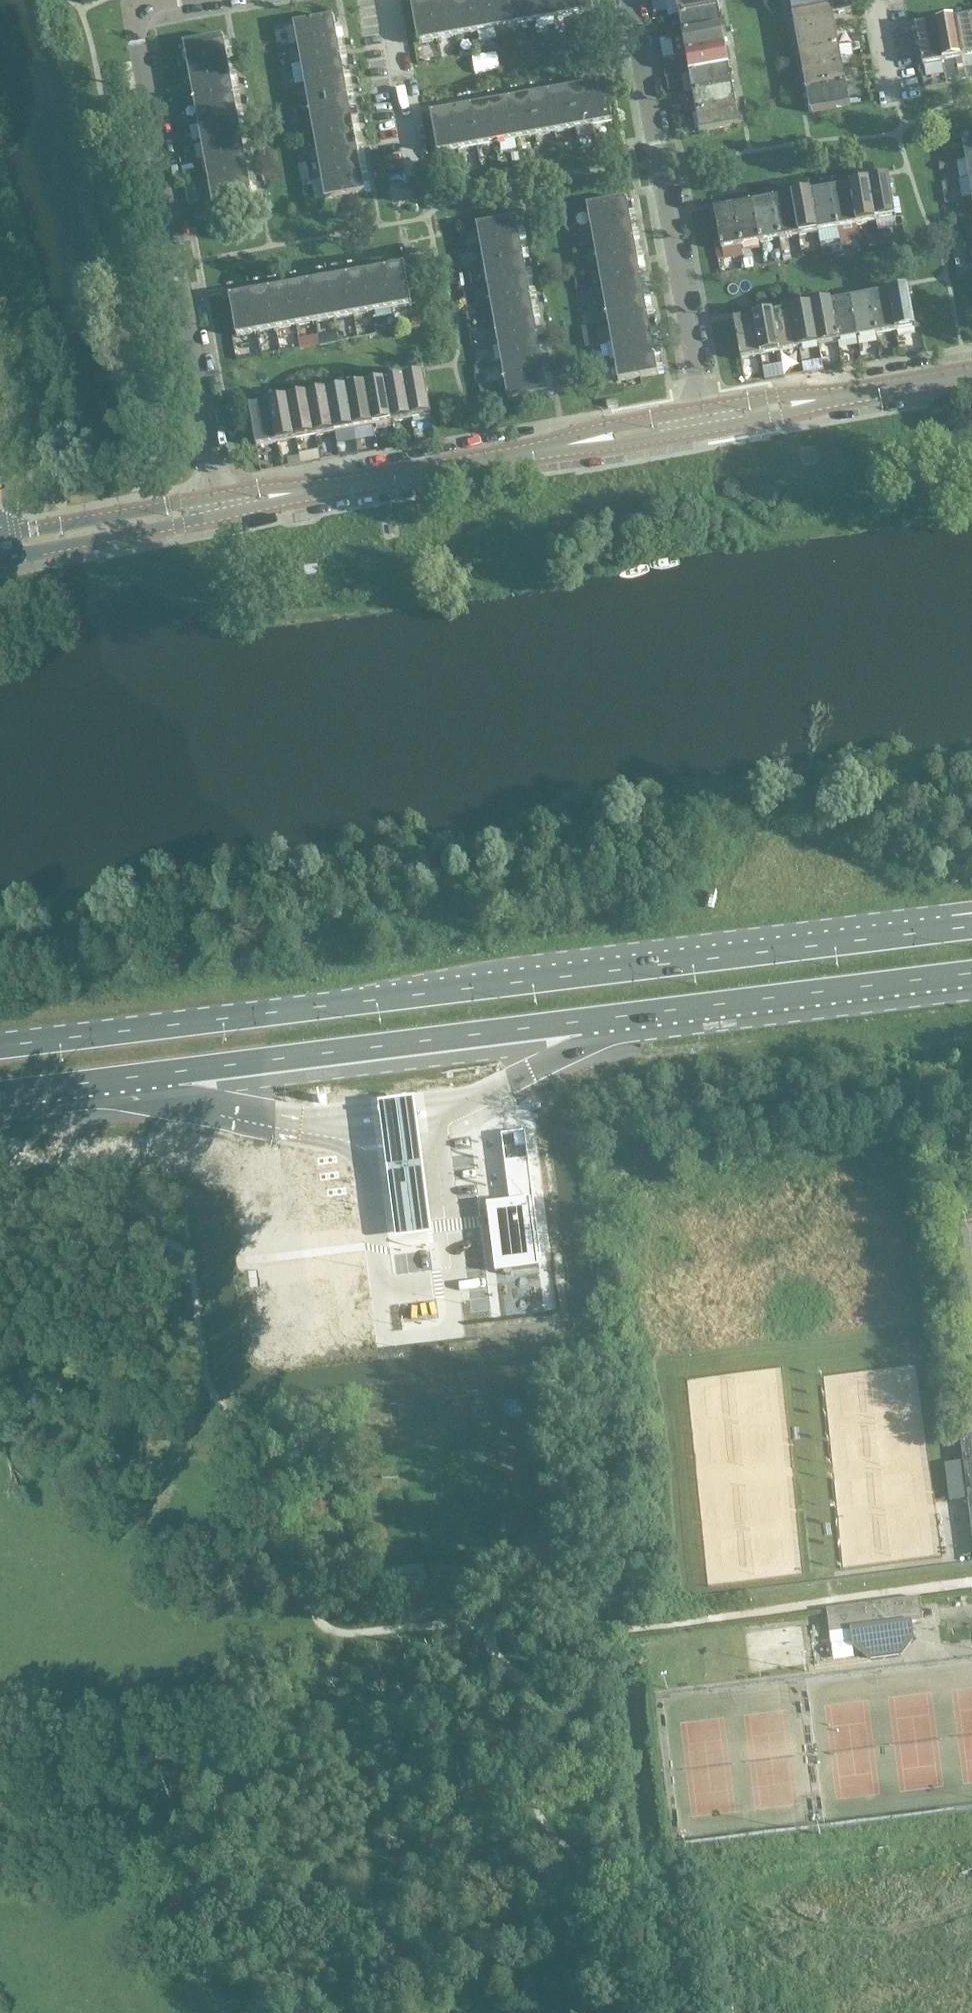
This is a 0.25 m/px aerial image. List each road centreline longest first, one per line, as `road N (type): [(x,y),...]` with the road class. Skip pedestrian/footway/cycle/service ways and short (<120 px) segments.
road 1 (primary): [(971,925),(0,1043)]
road 2 (residential): [(223,504),(134,14),(171,0)]
road 3 (tertiary): [(223,504),(707,419)]
road 4 (primary): [(163,1093),(591,1033)]
road 5 (residential): [(707,419),(631,0)]
road 6 (primary): [(591,1033),(971,983)]
road 7 (tertiary): [(707,419),(971,373)]
road 8 (tertiary): [(0,546),(223,504)]
road 9 (residential): [(414,172),(380,0)]
road 10 (primary): [(0,1113),(163,1093)]

